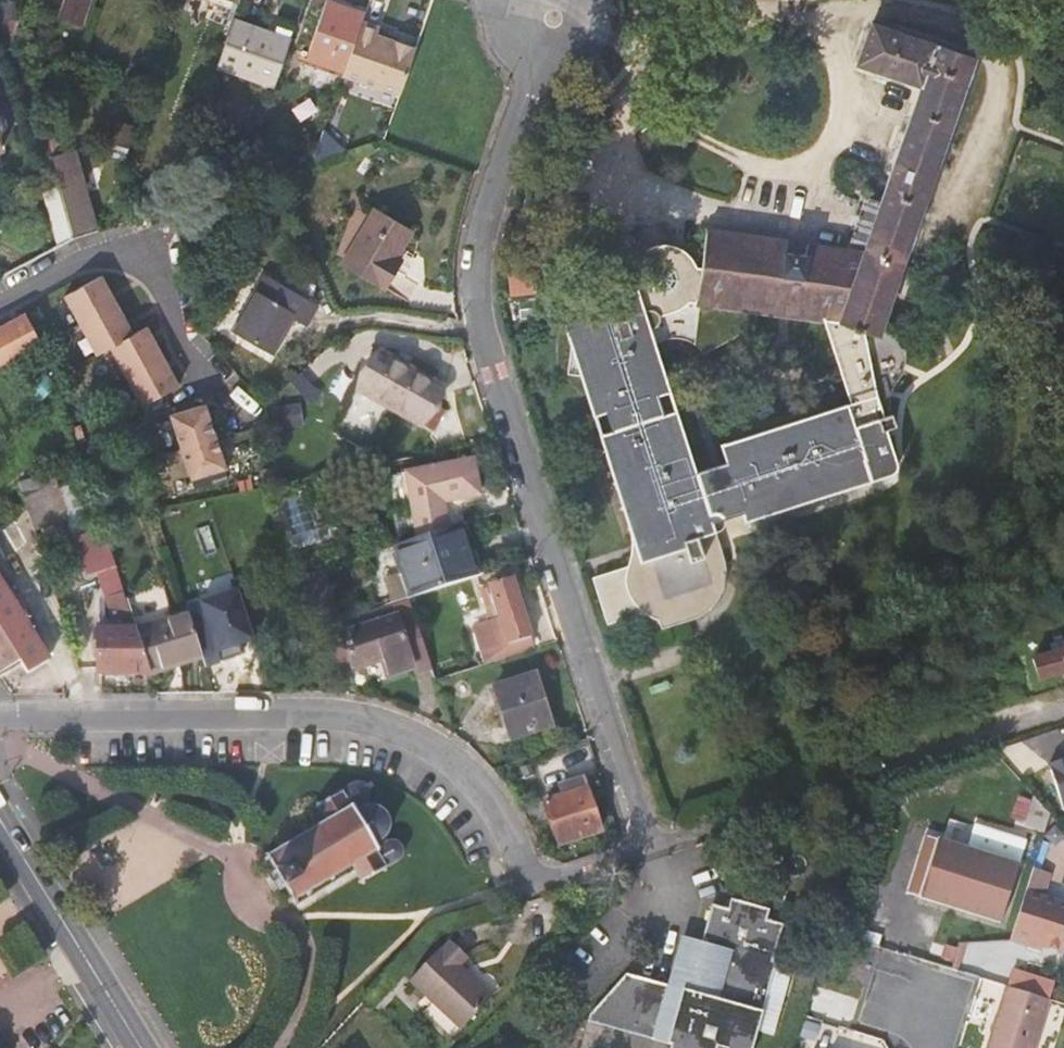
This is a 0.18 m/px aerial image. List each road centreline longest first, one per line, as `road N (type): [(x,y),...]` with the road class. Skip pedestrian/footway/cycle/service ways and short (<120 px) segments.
road 1 (residential): [(556,18),(492,200),(477,299),(640,818),(639,843),(621,856),(539,877),(478,784),(451,759),(418,738),(346,717),(0,717)]
road 2 (residential): [(241,415),(181,347),(156,273),(132,246),(74,256),(0,298)]
road 3 (secondary): [(144,1047),(0,822)]
road 4 (residential): [(1063,711),(869,774)]

